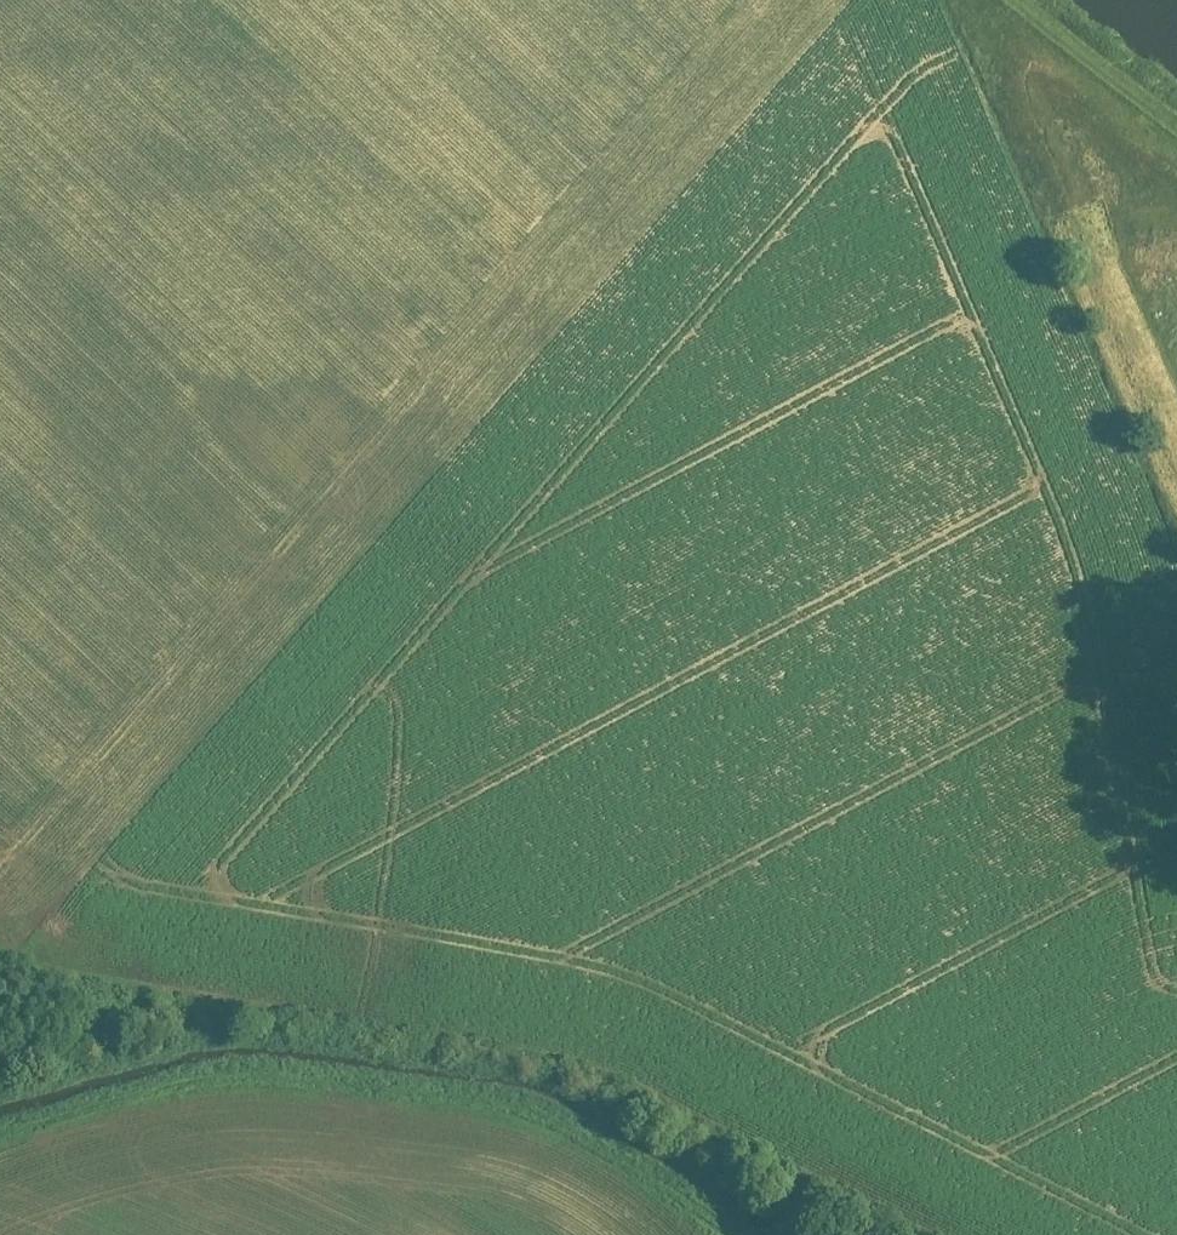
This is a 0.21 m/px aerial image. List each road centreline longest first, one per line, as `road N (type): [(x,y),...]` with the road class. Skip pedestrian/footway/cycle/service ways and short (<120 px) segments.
road 1 (track): [(187,1077),(0,1127)]

